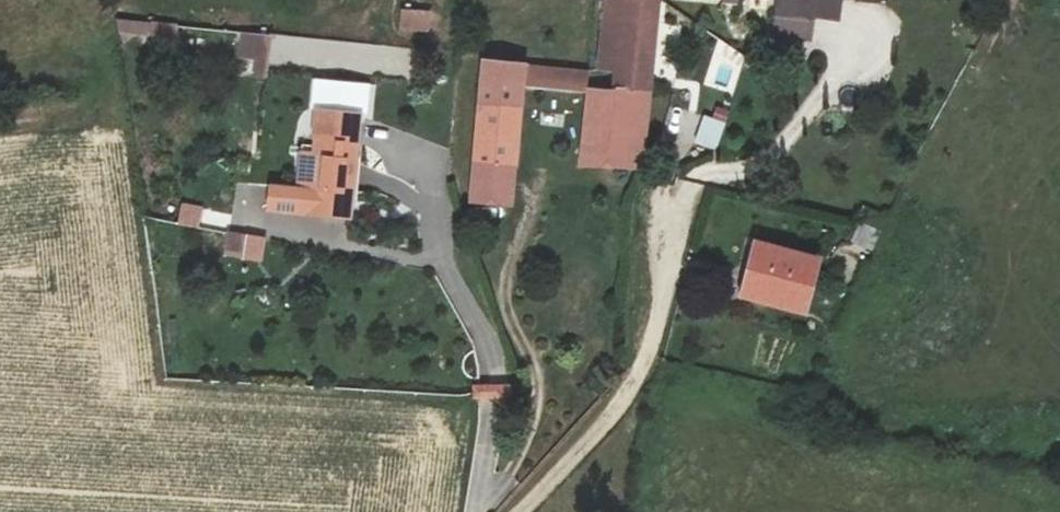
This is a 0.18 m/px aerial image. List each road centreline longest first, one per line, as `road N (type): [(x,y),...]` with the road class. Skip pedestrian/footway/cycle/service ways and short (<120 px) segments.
road 1 (residential): [(678,207),(659,314),(634,384),(521,511)]

